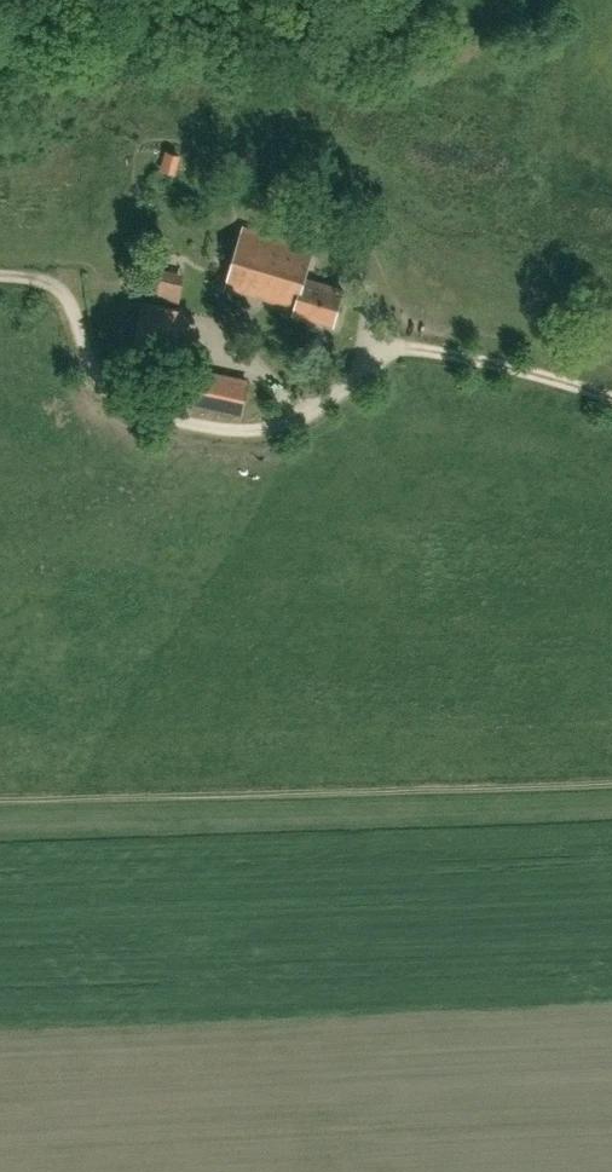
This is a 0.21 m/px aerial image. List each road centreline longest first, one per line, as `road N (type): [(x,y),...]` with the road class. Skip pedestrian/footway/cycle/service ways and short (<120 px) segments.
road 1 (track): [(0,273),(41,278),(64,292),(100,376),(125,402),(198,427),(274,429),(312,416),(379,344),(479,362),(611,401)]

